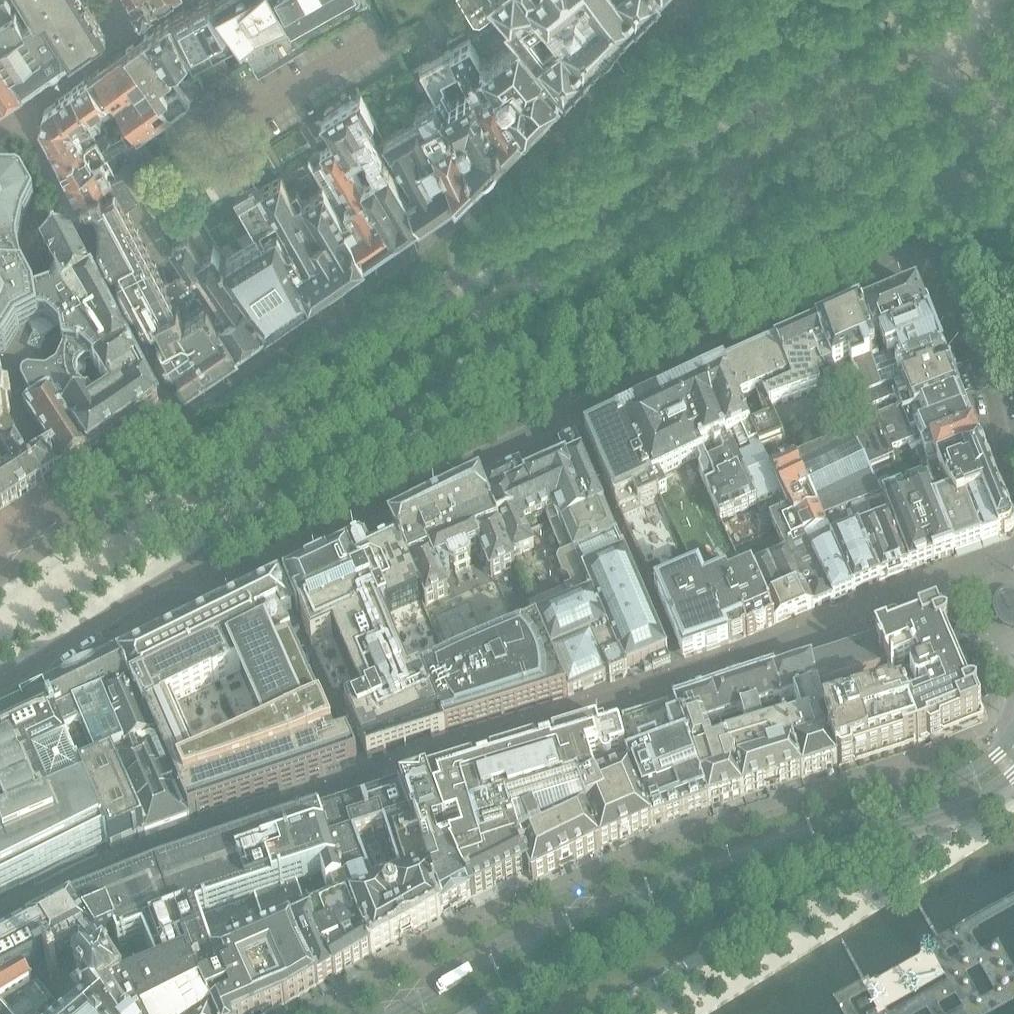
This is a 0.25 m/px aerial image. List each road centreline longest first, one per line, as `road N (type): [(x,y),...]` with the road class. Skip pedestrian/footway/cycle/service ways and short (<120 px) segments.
road 1 (residential): [(180,569),(226,579),(817,303),(911,243),(952,264),(1013,481)]
road 2 (residential): [(1013,554),(682,676),(188,836),(0,922)]
road 3 (residential): [(180,569),(899,105),(918,97),(952,102),(1013,193)]
road 4 (tertiary): [(1013,742),(955,782),(569,925),(404,1013)]
road 5 (residential): [(881,0),(338,356)]
road 6 (tertiary): [(466,1013),(537,967),(645,915),(965,800),(1013,767)]
road 7 (residential): [(682,0),(492,195),(340,302),(338,356)]
road 8 (residential): [(18,114),(181,417),(180,459)]
road 9 (residential): [(180,459),(0,577)]
road 10 (residential): [(0,685),(180,569)]
road 11 (residential): [(338,356),(180,459)]
road 12 (residential): [(18,114),(133,29)]

